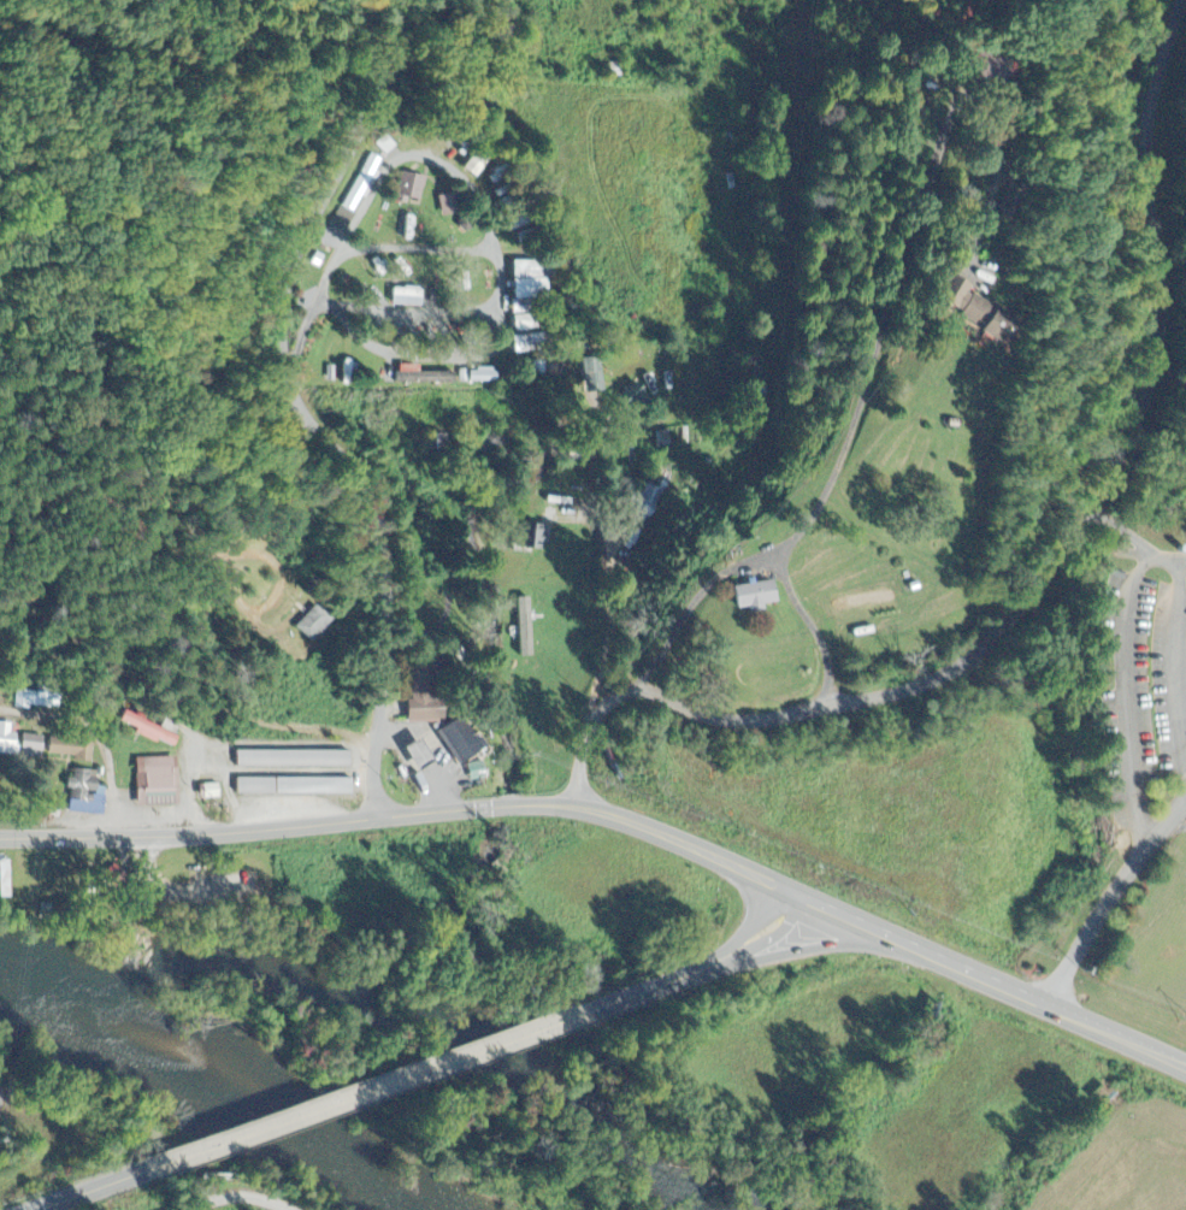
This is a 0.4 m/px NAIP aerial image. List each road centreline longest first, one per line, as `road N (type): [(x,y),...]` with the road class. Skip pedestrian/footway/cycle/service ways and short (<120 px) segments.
road 1 (primary): [(0,838),(247,832),(582,805),(715,856),(1185,1070)]
road 2 (residential): [(582,805),(590,733),(626,692),(655,691),(731,718),(825,704),(937,672),(1015,614),(1125,464),(1164,374),(1170,265),(1156,113),(1184,0)]
road 3 (residential): [(374,819),(389,628),(387,544),(364,492),(294,384),(283,319),(291,259),(343,161),(383,57),(379,17),(368,0)]
road 4 (tertiary): [(146,1170),(586,1011)]
road 5 (tertiary): [(586,1011),(744,948),(809,899)]

